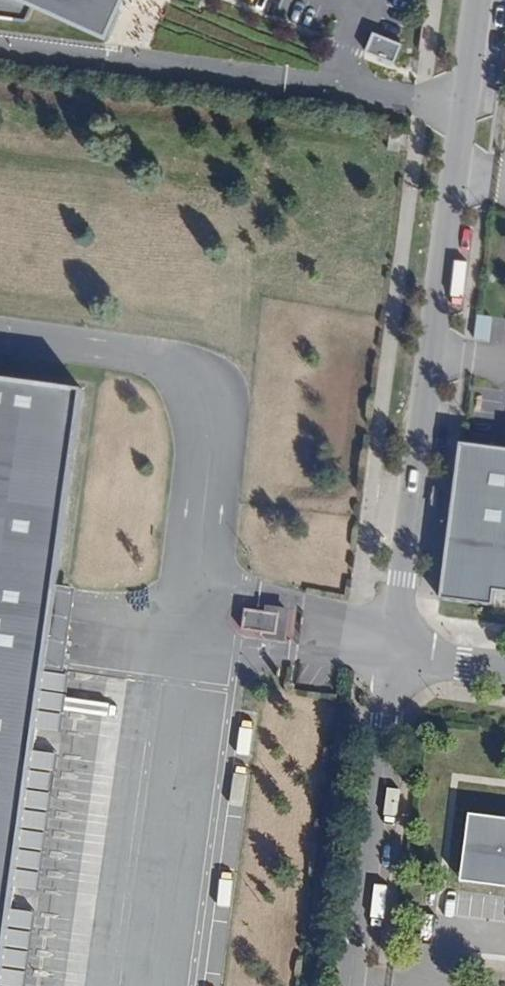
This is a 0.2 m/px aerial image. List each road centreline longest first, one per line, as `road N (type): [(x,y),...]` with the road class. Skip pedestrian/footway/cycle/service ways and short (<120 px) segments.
road 1 (residential): [(393,654),(478,0)]
road 2 (residential): [(393,654),(355,985)]

